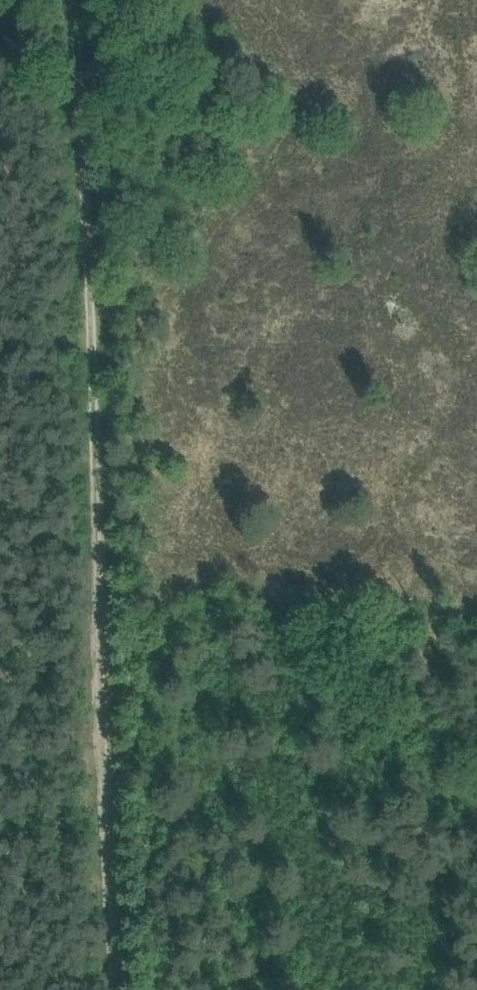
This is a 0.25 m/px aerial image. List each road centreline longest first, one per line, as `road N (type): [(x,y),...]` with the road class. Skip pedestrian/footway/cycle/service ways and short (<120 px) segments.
road 1 (track): [(72,0),(115,989)]

